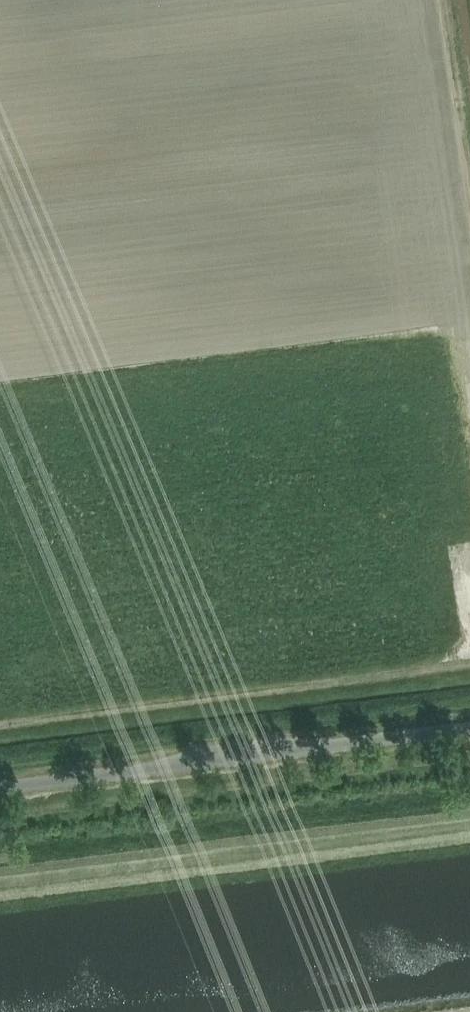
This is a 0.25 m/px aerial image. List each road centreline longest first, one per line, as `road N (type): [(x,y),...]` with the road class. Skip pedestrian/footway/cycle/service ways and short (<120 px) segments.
road 1 (unclassified): [(469,728),(0,788)]

